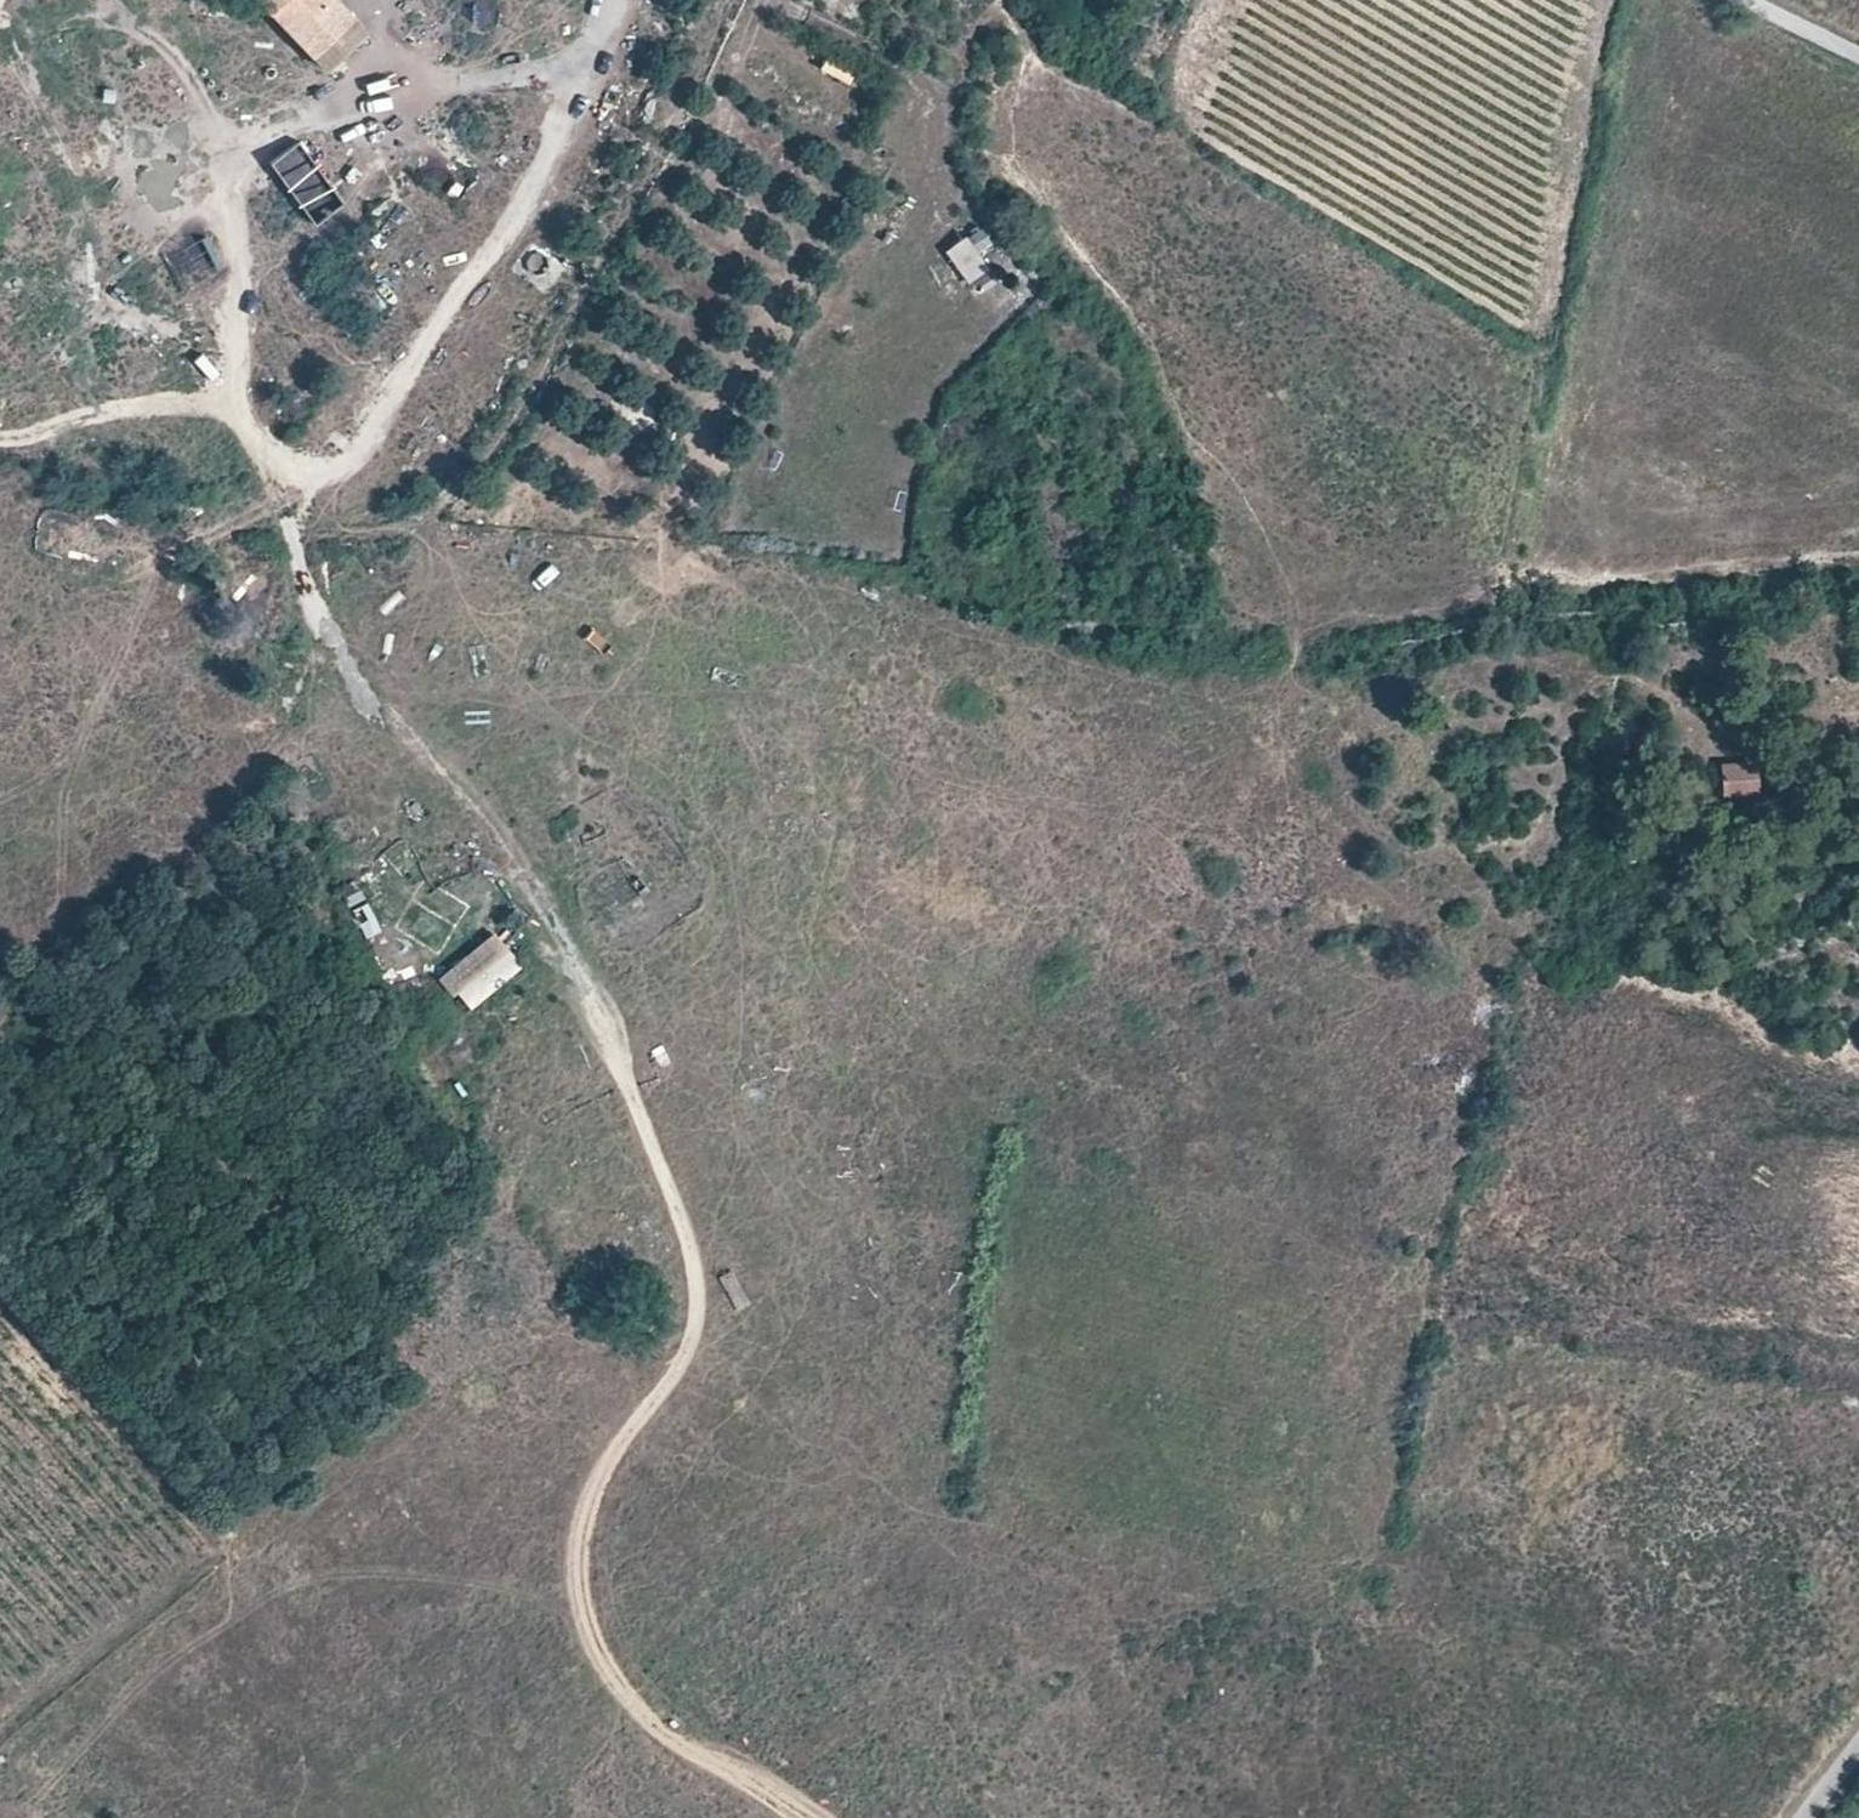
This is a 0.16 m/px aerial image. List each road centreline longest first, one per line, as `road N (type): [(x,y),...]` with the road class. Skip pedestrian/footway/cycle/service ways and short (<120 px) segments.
road 1 (track): [(797,1817),(647,1711),(594,1618),(583,1518),(699,1330),(677,1202),(546,913),(440,727),(328,624),(292,534)]
road 2 (track): [(0,446),(229,528),(379,533),(414,523),(468,474),(559,339),(730,0)]
road 3 (tertiary): [(1858,55),(1746,0)]

